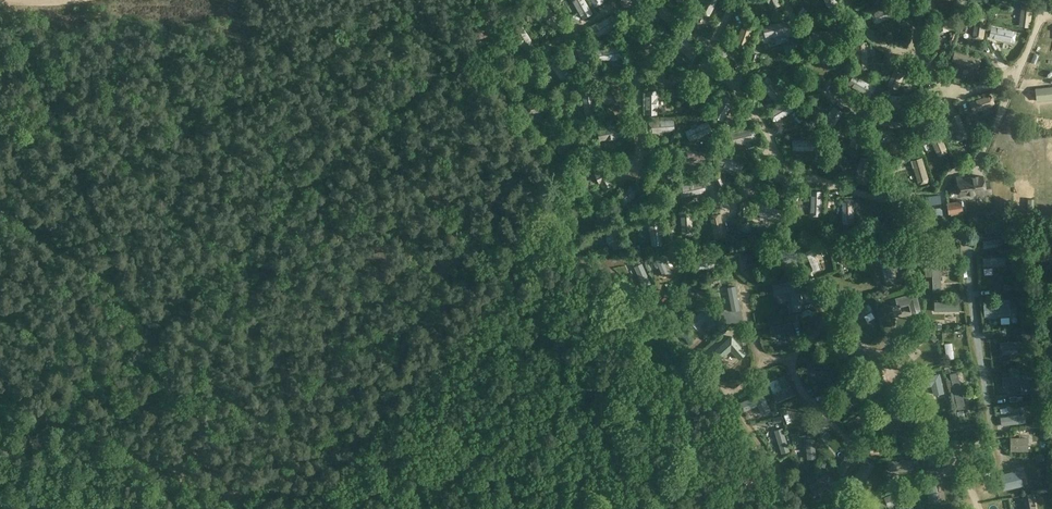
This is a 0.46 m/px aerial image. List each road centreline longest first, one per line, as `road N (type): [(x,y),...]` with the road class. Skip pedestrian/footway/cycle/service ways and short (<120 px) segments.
road 1 (track): [(0,394),(221,479)]
road 2 (track): [(236,486),(296,482),(341,454),(385,411),(391,394)]
road 3 (track): [(391,394),(410,329),(443,275)]

